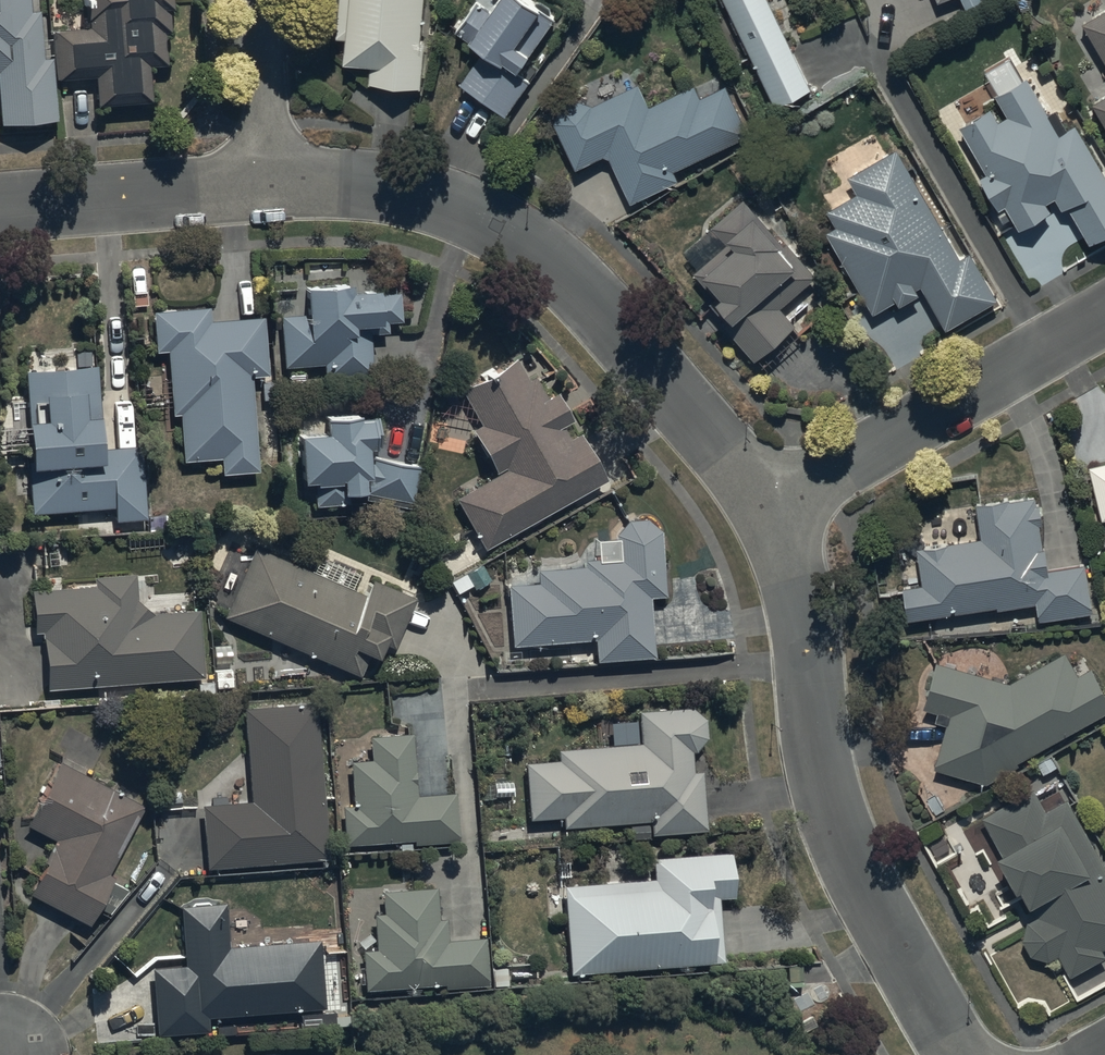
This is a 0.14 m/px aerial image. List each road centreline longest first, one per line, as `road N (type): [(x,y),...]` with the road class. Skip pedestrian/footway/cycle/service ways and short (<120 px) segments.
road 1 (residential): [(770,505),(586,294),(526,243),(415,194),(349,183),(275,185)]
road 2 (residential): [(960,1054),(827,804),(801,610),(770,505)]
road 3 (residential): [(770,505),(1104,315)]
road 4 (residential): [(275,185),(0,208)]
road 5 (residential): [(275,185),(259,0)]

